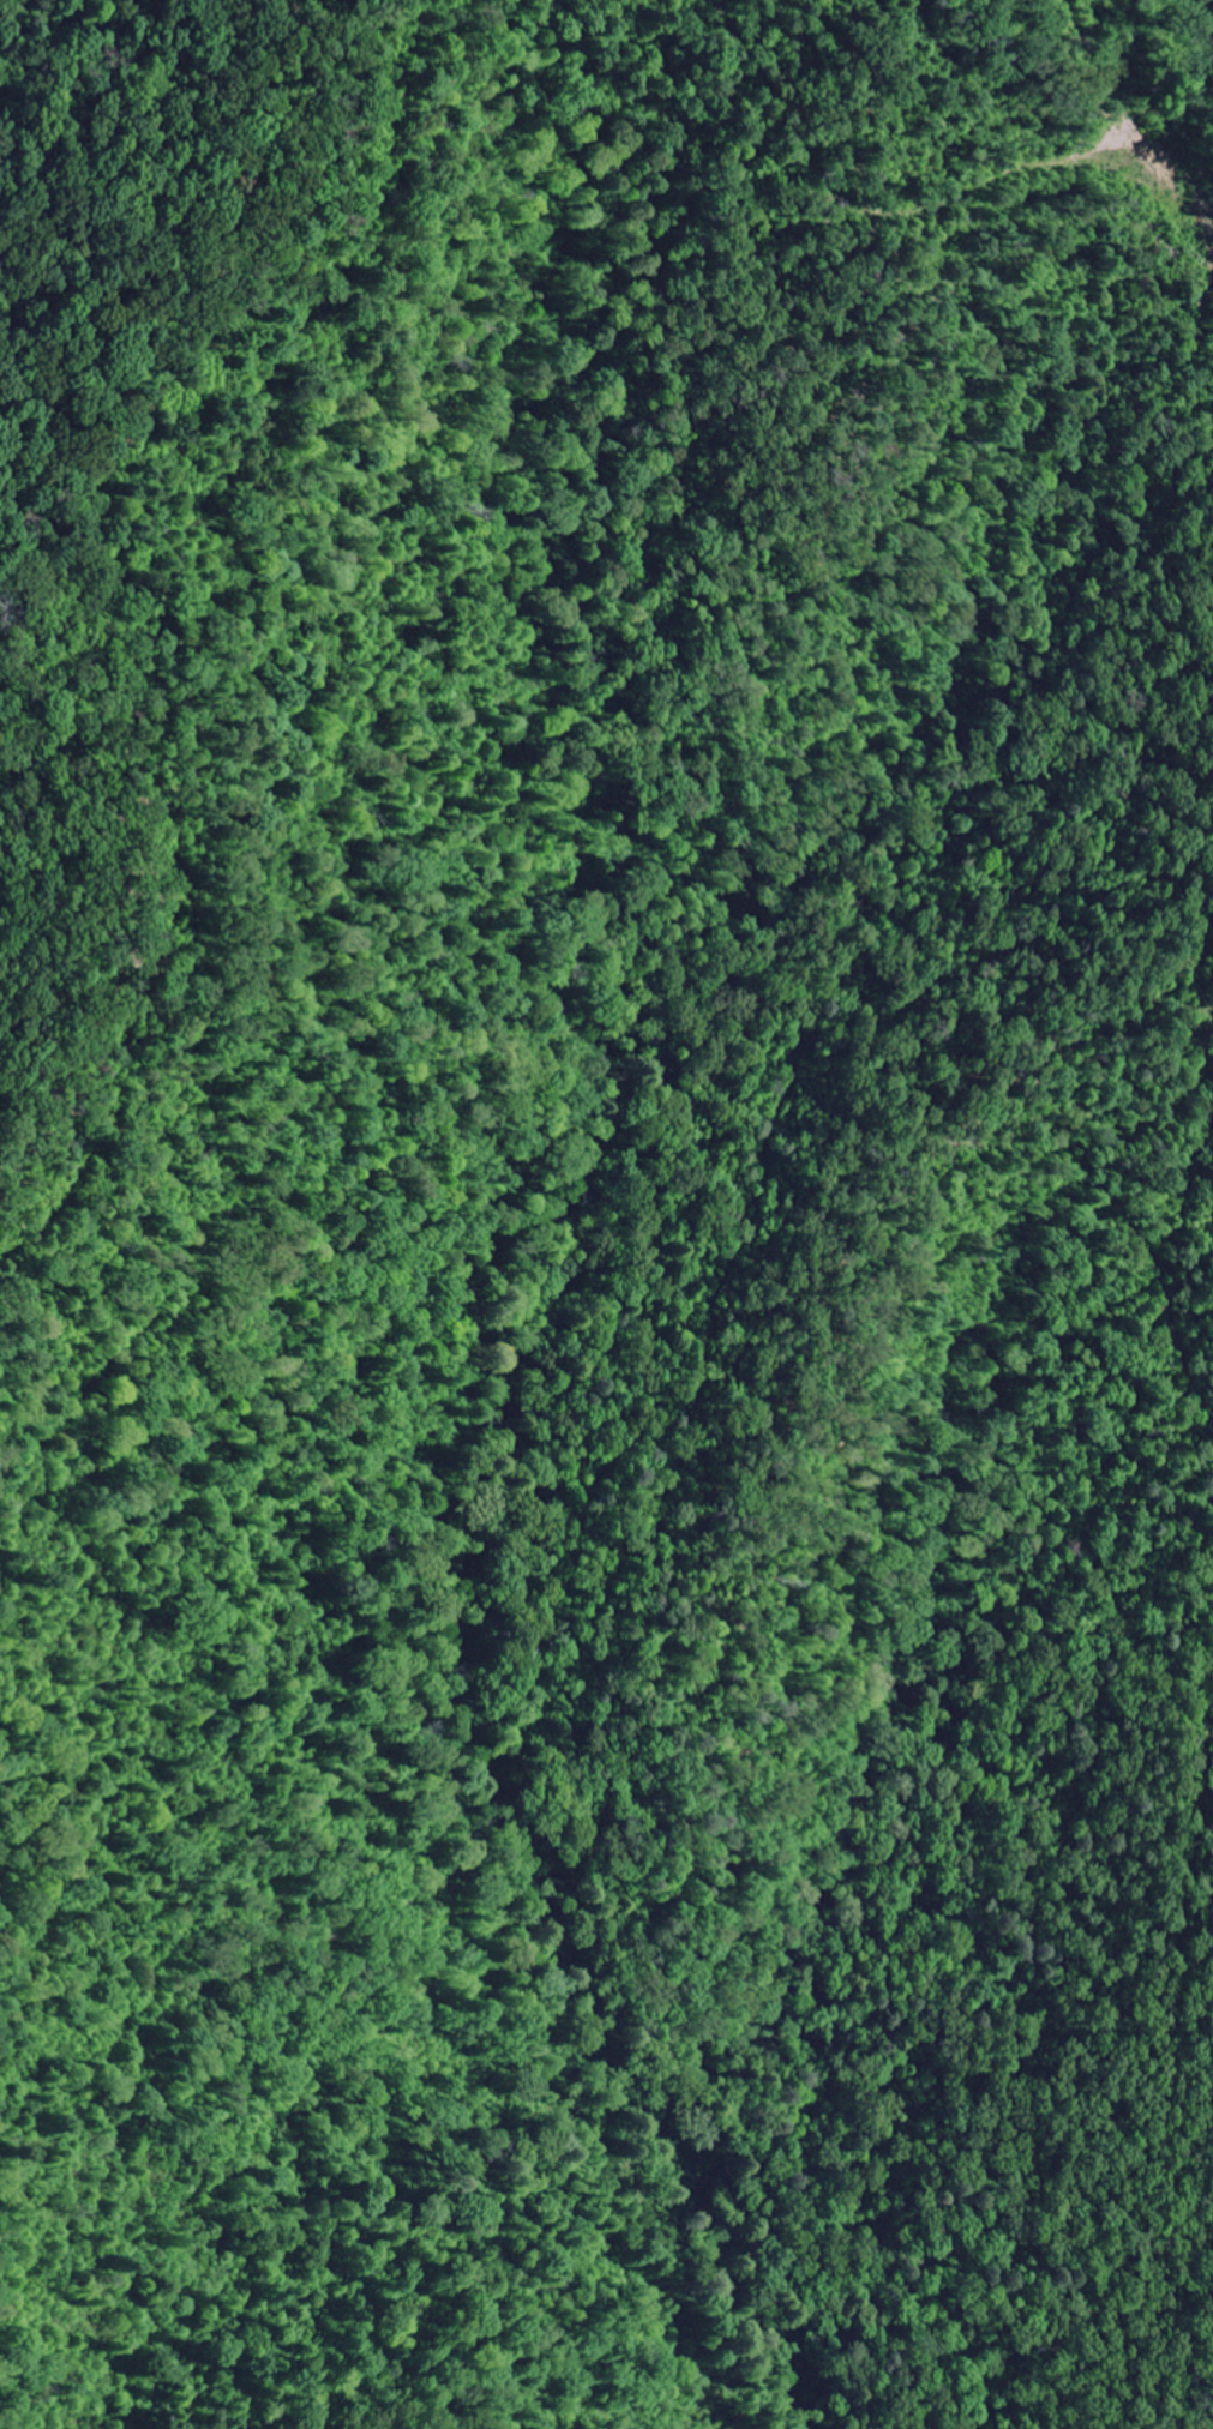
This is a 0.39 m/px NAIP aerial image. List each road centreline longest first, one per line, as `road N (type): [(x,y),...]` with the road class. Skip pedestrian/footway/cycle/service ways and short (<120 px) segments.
road 1 (track): [(411,0),(406,124),(336,296),(158,591),(194,850),(60,1227),(0,1276)]
road 2 (track): [(1103,0),(1169,138),(1027,164),(924,205),(837,196),(700,0)]

